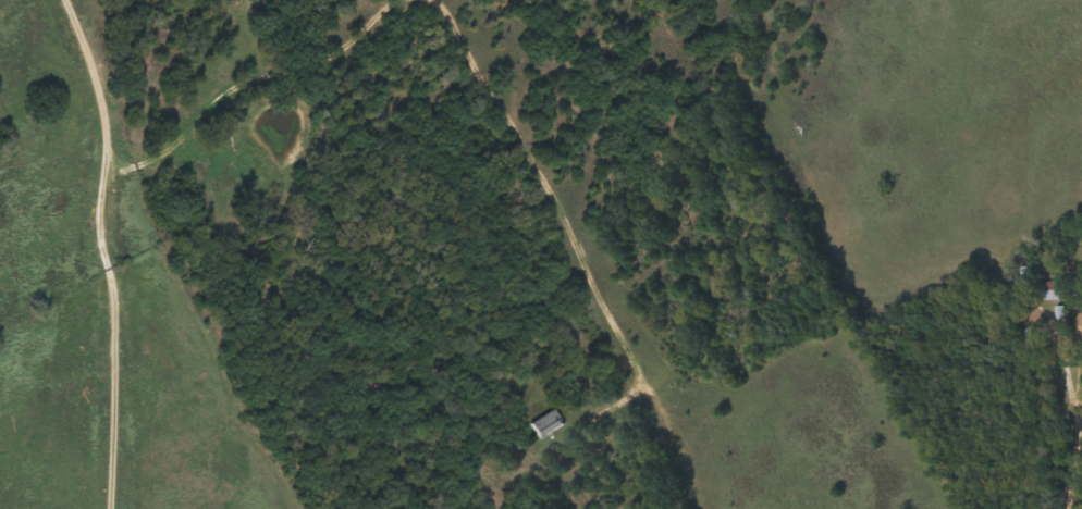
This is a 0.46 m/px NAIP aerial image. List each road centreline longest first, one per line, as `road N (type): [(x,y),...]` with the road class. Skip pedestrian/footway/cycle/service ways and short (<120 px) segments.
road 1 (residential): [(111,508),(108,151),(95,77),(66,0)]
road 2 (residential): [(1023,508),(1025,401),(1081,271)]
road 3 (residential): [(713,508),(679,342)]
road 4 (residential): [(1081,230),(1032,78)]

